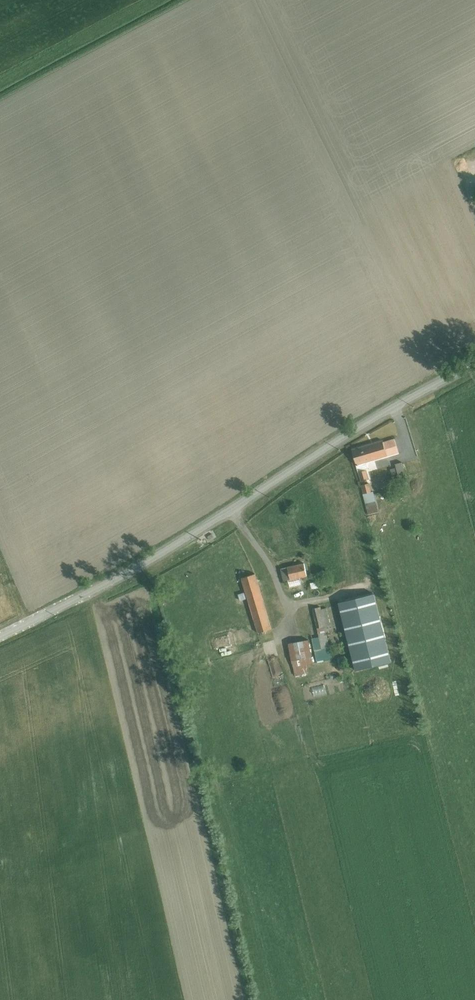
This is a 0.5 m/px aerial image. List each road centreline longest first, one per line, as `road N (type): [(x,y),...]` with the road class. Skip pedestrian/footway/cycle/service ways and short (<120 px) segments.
road 1 (unclassified): [(474,363),(149,560),(0,636)]

